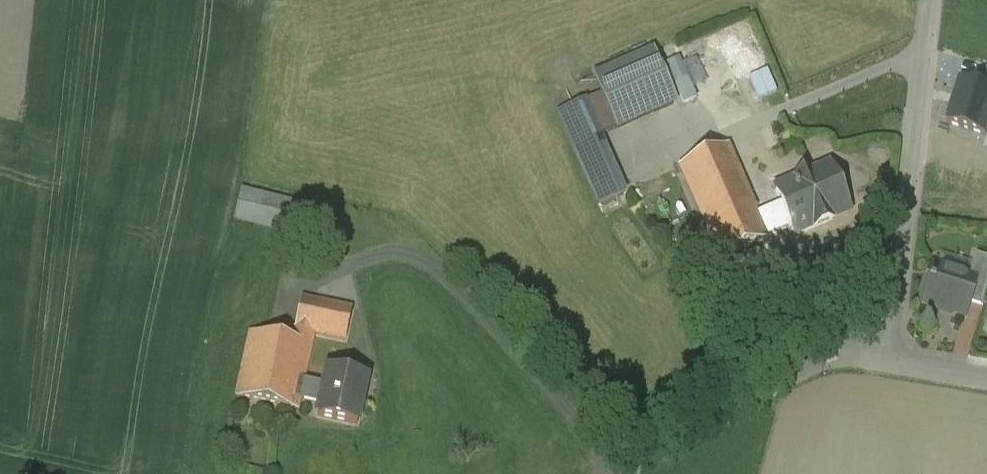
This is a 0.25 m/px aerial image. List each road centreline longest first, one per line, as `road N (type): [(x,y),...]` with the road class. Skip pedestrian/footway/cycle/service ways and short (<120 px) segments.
road 1 (unclassified): [(929,0),(884,365)]
road 2 (unclassified): [(801,372),(623,473)]

